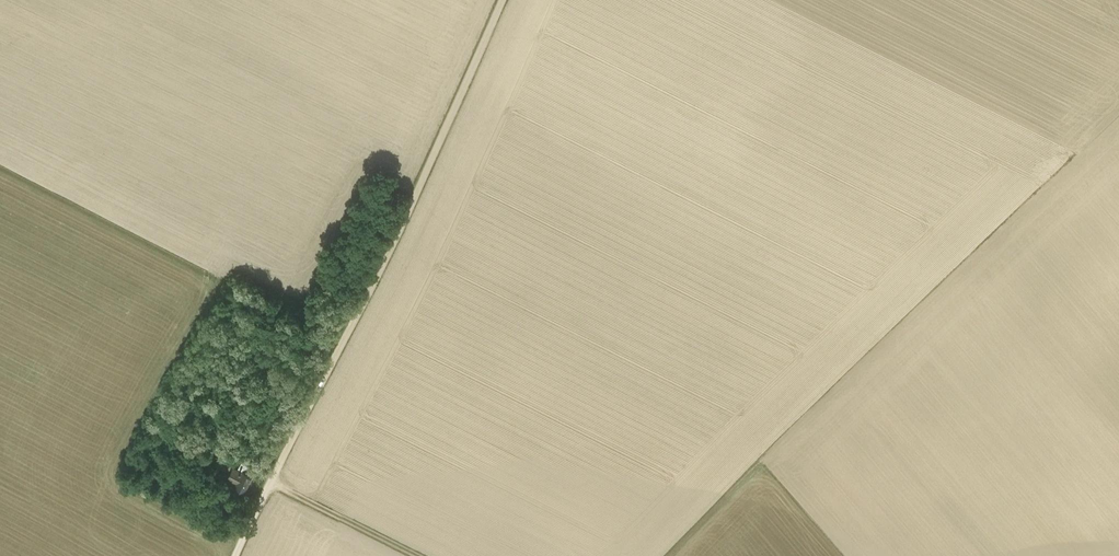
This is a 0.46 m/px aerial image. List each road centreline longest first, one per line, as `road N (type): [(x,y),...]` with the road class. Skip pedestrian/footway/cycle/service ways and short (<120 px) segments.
road 1 (track): [(238,555),(504,0)]

